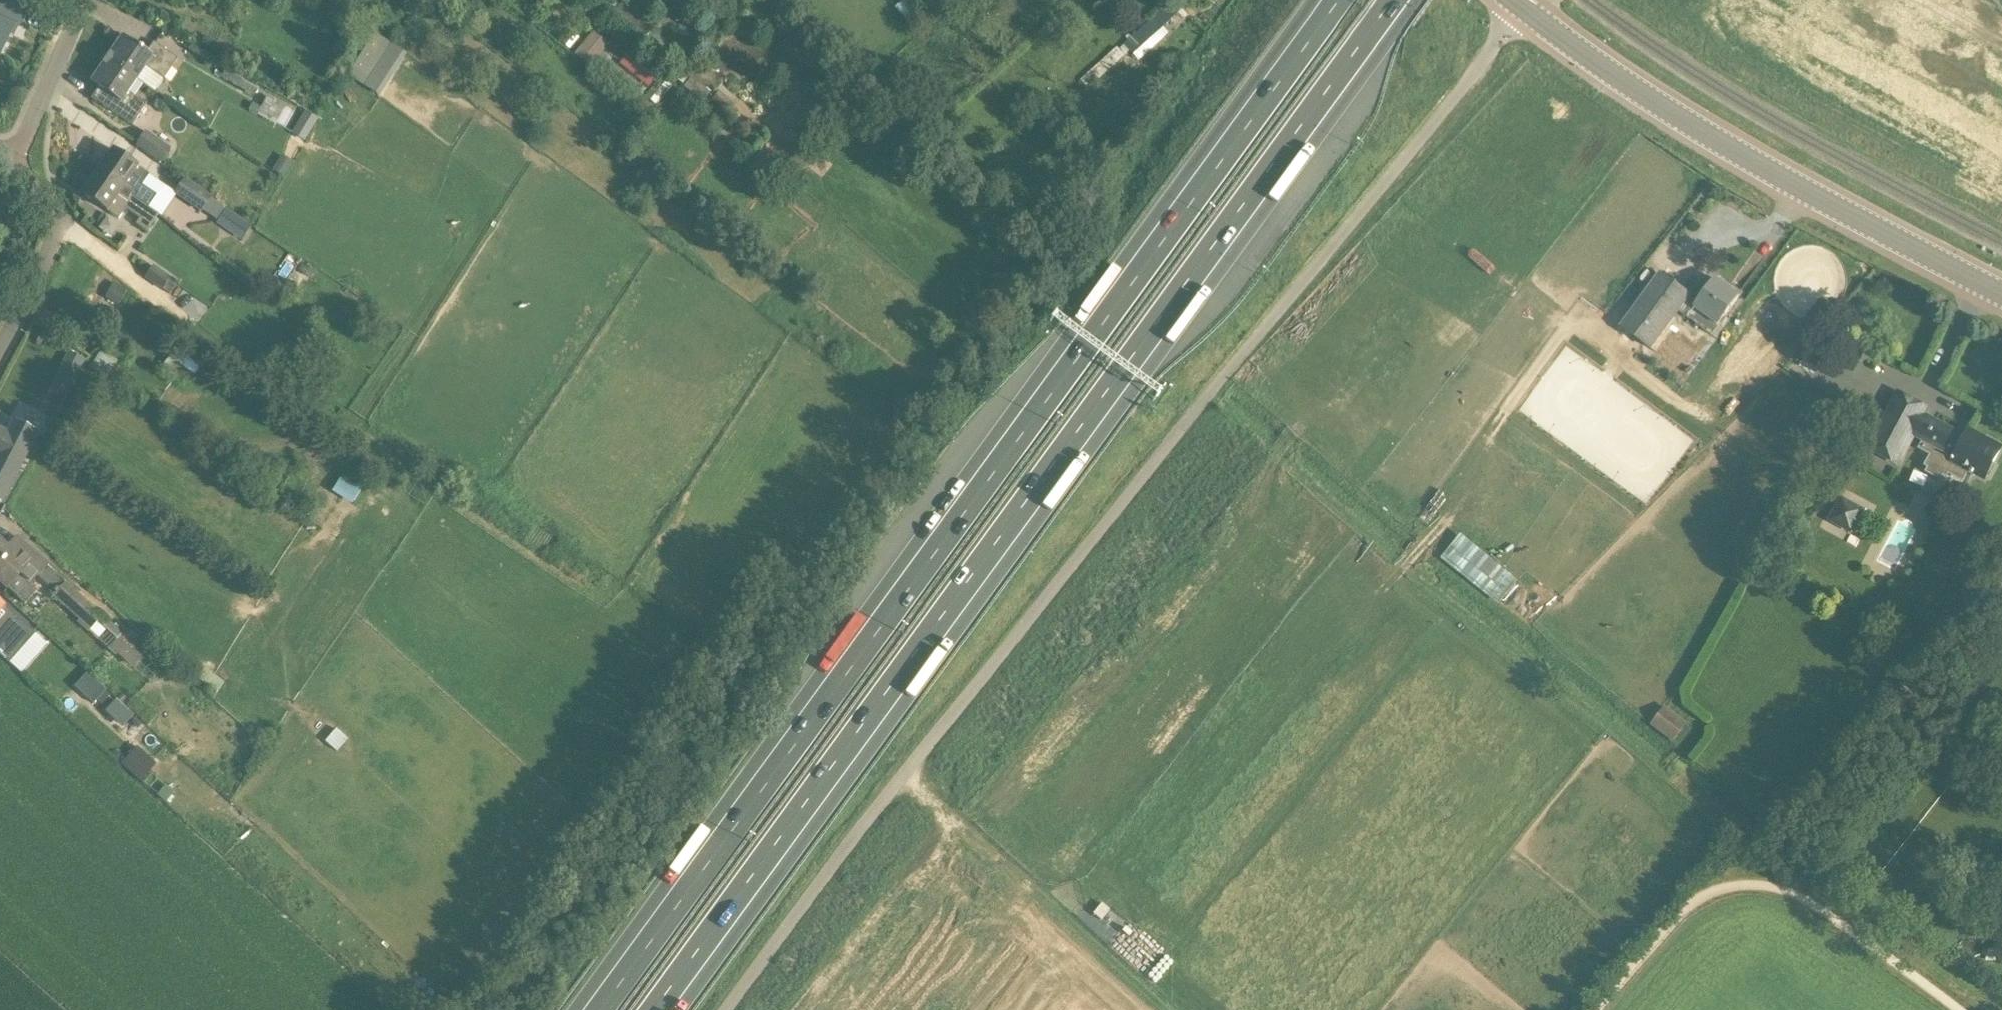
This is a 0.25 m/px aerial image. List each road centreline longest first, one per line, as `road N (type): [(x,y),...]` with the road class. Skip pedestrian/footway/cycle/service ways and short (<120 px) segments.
road 1 (motorway): [(1333,0),(594,1009)]
road 2 (motorway): [(663,1009),(1401,0)]
road 3 (unclassified): [(958,1009),(1656,101)]
road 4 (tertiary): [(2001,293),(1656,101)]
road 5 (residential): [(0,353),(59,226),(55,208),(15,162)]
road 6 (residential): [(15,162),(85,0)]
road 7 (tertiary): [(1656,101),(1512,0)]

